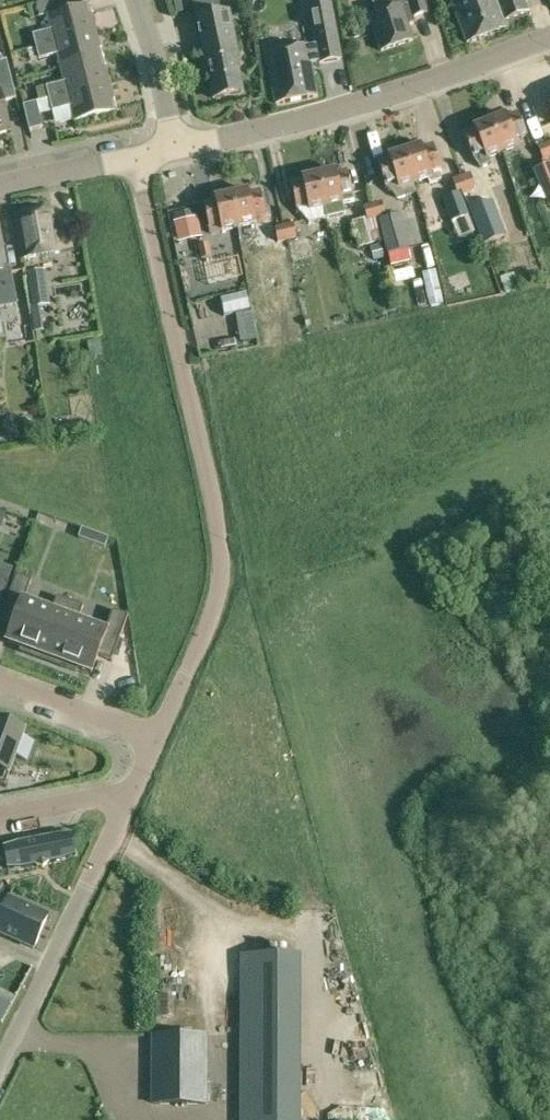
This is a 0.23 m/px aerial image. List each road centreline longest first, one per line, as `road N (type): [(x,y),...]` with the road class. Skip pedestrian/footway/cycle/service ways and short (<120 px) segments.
road 1 (residential): [(157,738),(210,619),(222,568),(136,157)]
road 2 (residential): [(175,148),(373,98),(549,35)]
road 3 (residential): [(0,1063),(132,791)]
road 4 (residential): [(157,738),(0,680)]
road 5 (residential): [(175,148),(136,0)]
road 6 (residential): [(0,186),(136,157)]
road 7 (residential): [(132,791),(0,816)]

